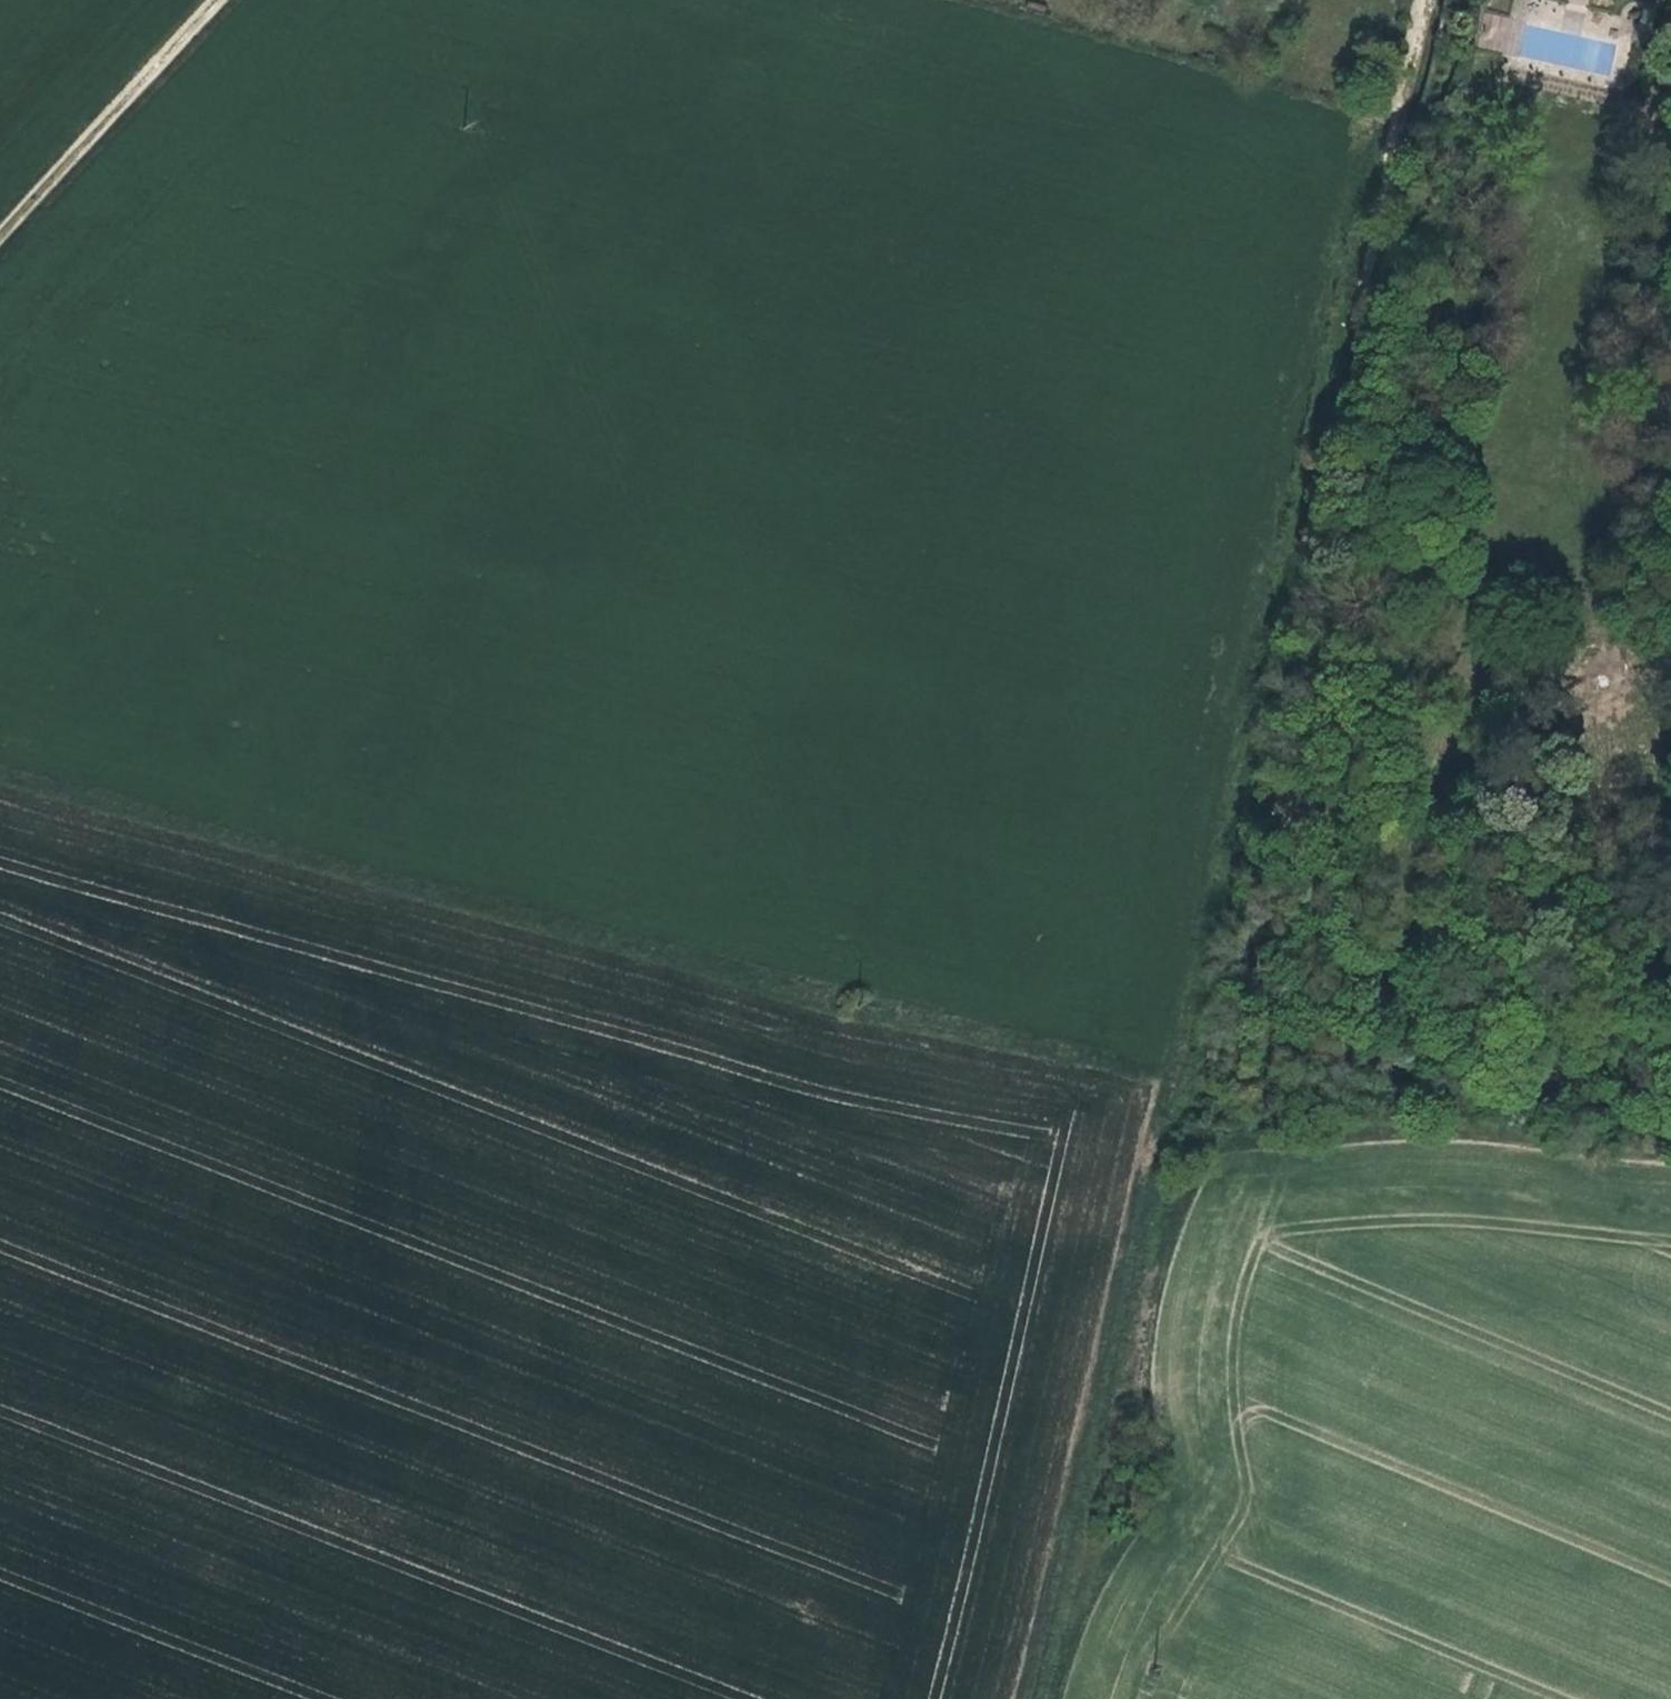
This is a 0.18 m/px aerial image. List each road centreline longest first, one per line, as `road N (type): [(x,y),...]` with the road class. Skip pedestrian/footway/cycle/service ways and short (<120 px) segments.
road 1 (track): [(1302,554),(1426,0)]
road 2 (track): [(0,236),(218,0)]

